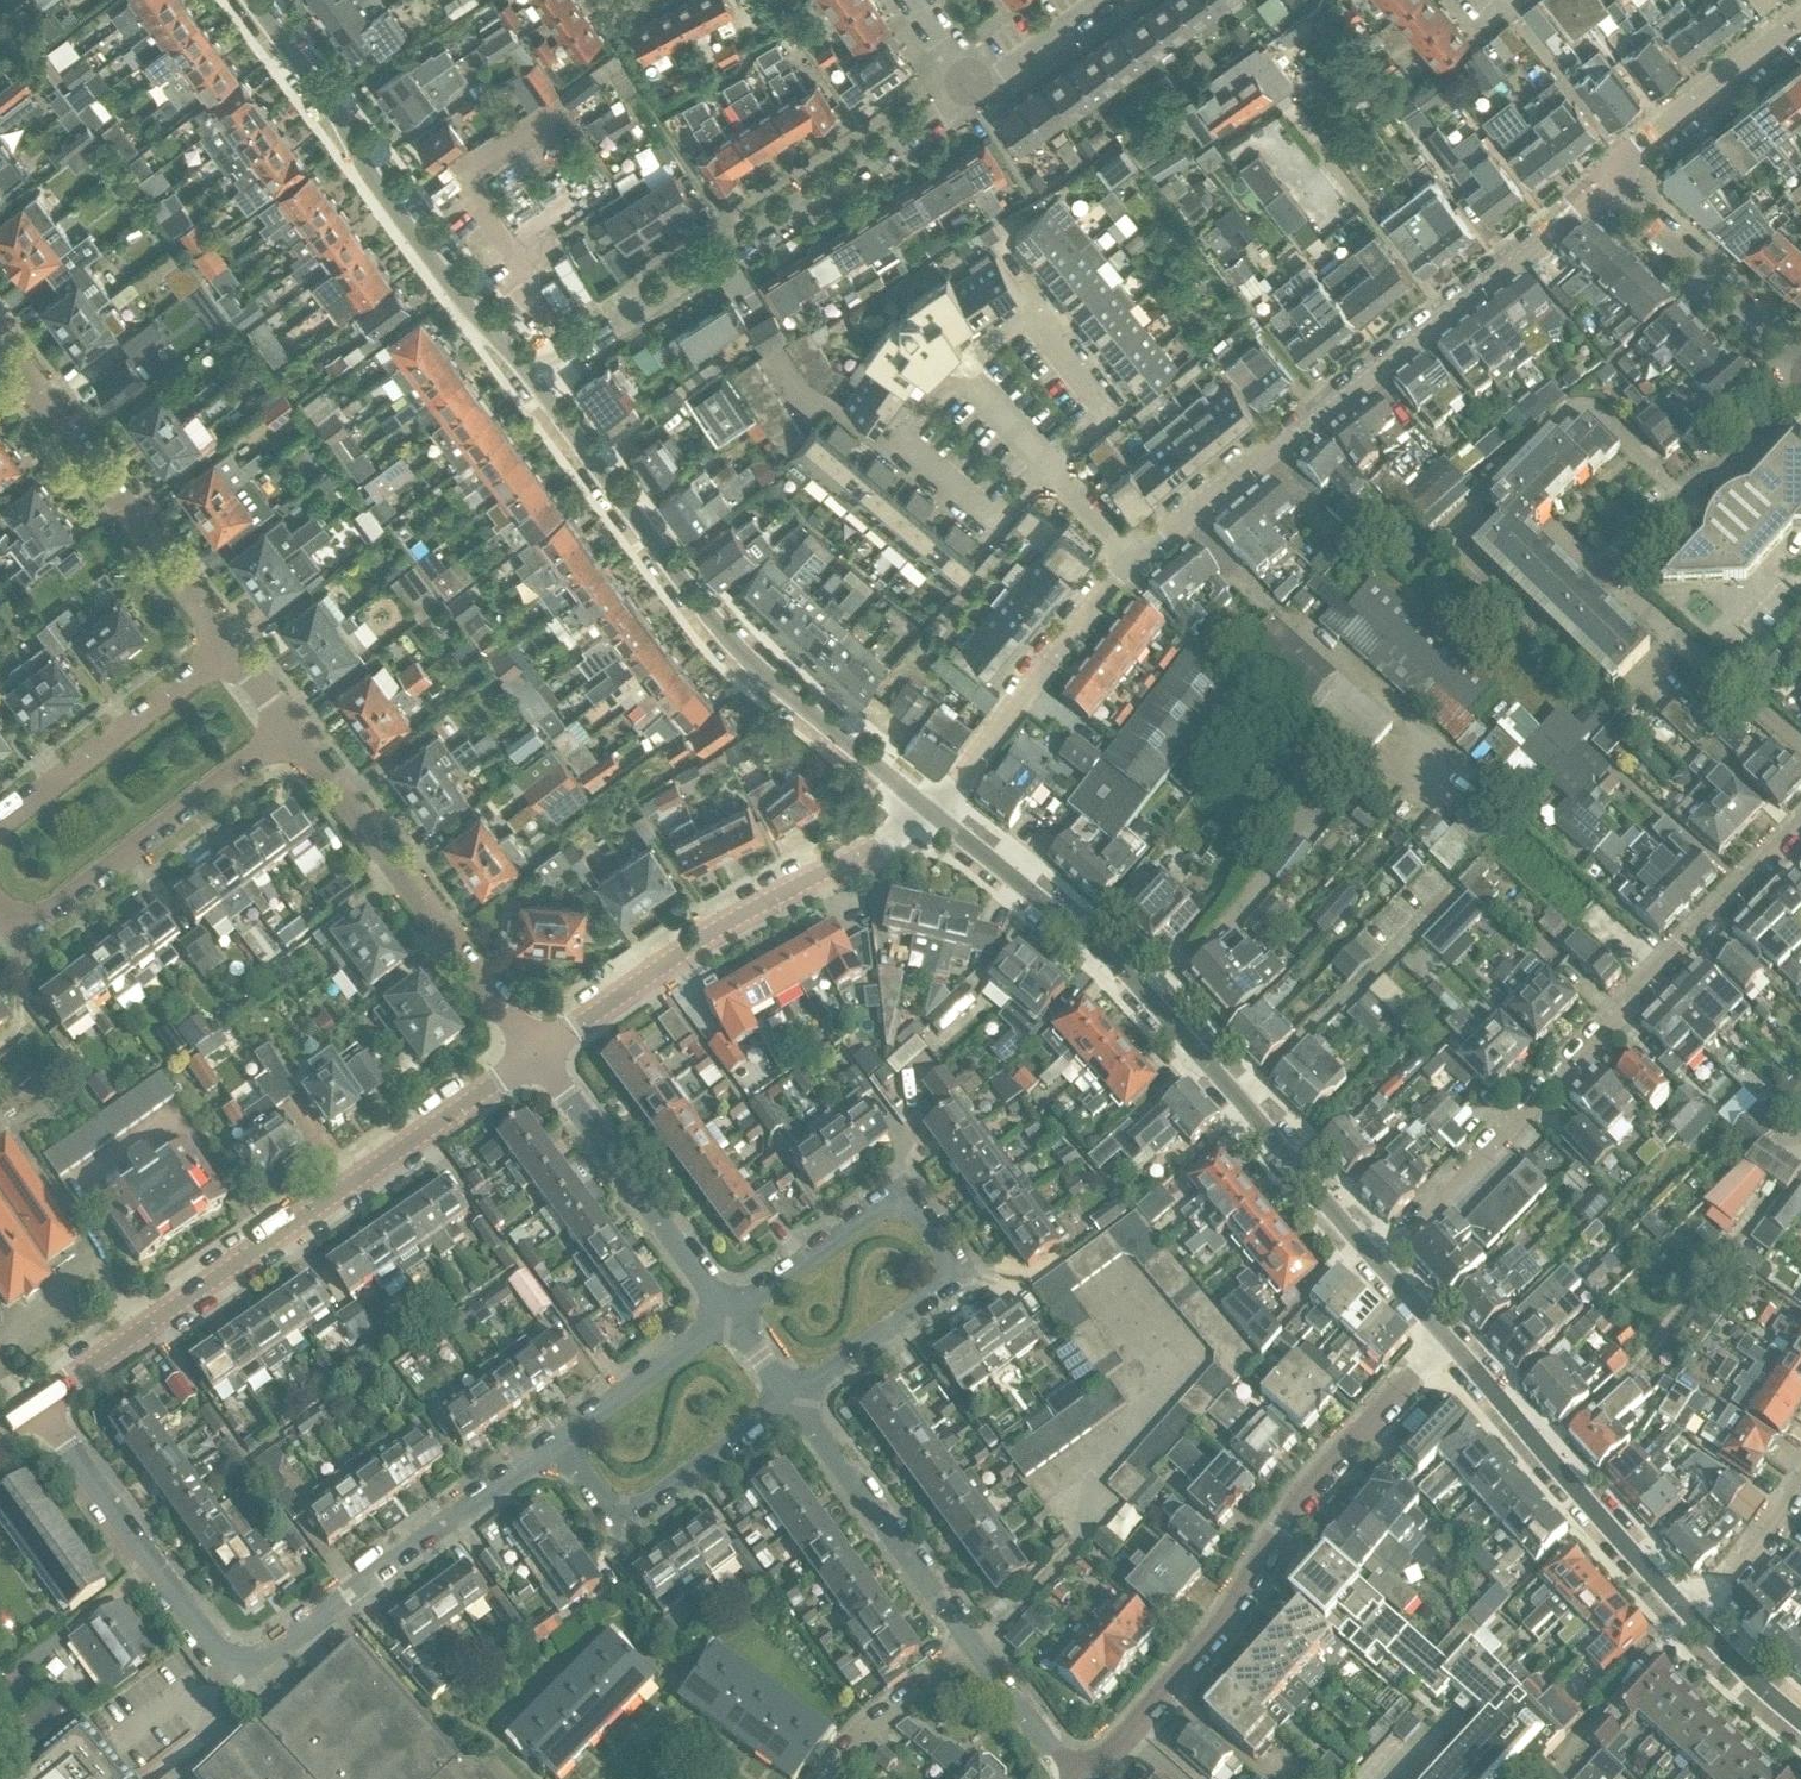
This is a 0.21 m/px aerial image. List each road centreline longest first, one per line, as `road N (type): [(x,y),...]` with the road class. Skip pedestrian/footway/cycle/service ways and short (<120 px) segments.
road 1 (residential): [(559,1445),(236,1672),(32,1408)]
road 2 (residential): [(1380,1260),(1132,976),(933,811)]
road 3 (residential): [(32,1408),(534,1054)]
road 4 (residential): [(1800,827),(1380,1260)]
road 5 (residential): [(933,811),(722,628),(531,378)]
road 6 (residential): [(1137,552),(1601,183)]
road 7 (residential): [(1084,1778),(1203,1650),(1338,1458),(1448,1341)]
road 8 (residential): [(1053,461),(1116,402),(1041,305),(962,366),(898,446),(995,527)]
road 9 (residential): [(728,1318),(905,1194),(959,1259),(960,1275),(789,1407)]
road 10 (residential): [(975,85),(531,378)]
road 11 (residential): [(1800,741),(1615,569),(1800,401)]
road 12 (residential): [(531,378),(365,165),(341,114),(255,0)]
road 13 (residential): [(534,1054),(724,925),(933,811)]
road 14 (residential): [(534,1054),(290,730)]
road 15 (residential): [(230,653),(0,349)]
road 16 (residential): [(1692,1619),(1448,1341)]
road 17 (residential): [(0,920),(29,927),(290,730)]
road 18 (residential): [(933,811),(1137,552)]
road 19 (residential): [(728,1318),(534,1054)]
road 20 (residential): [(789,1407),(624,1531),(559,1445)]
road 21 (residential): [(967,1646),(789,1407)]
road 22 (residential): [(0,823),(230,653)]
road 23 (residential): [(1800,360),(1601,183)]
road 24 (residential): [(1601,183),(1800,21)]
road 25 (residential): [(559,1445),(728,1318)]
road 26 (residential): [(828,1778),(857,1741),(967,1646)]
road 27 (residential): [(1800,1480),(1692,1619)]
road 28 (residential): [(967,1646),(1082,1778)]
road 29 (residential): [(1800,1721),(1692,1619)]
road 30 (residential): [(975,85),(1093,0)]
road 31 (residential): [(1137,552),(1053,461)]

